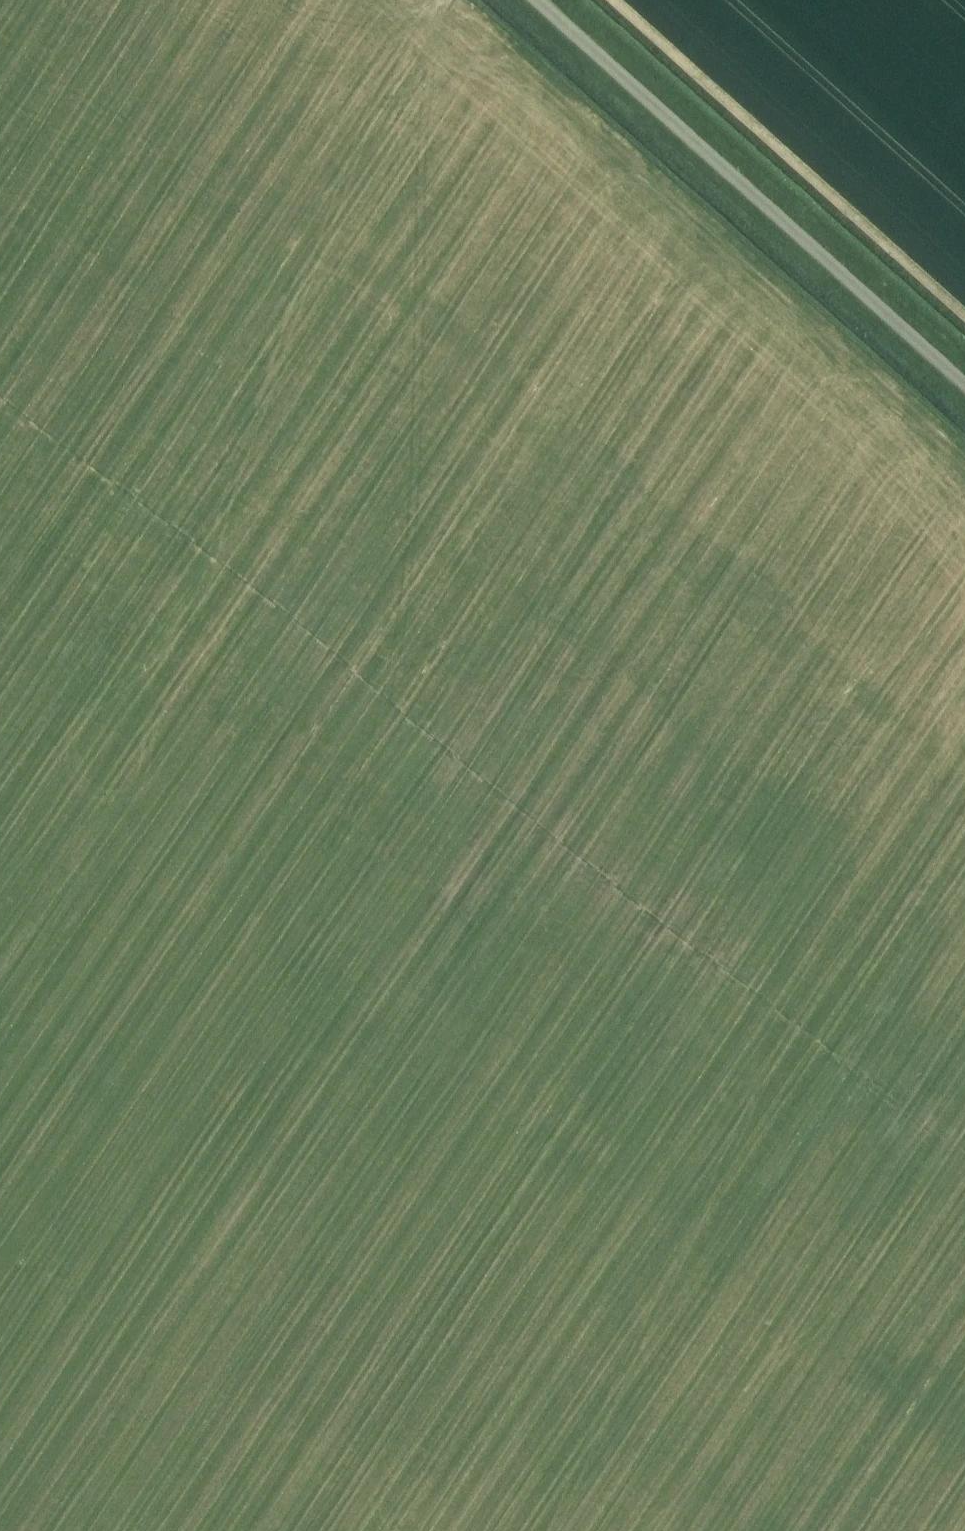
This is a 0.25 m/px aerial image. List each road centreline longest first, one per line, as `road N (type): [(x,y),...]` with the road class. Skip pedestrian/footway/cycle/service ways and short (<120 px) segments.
road 1 (unclassified): [(964,386),(535,0)]

